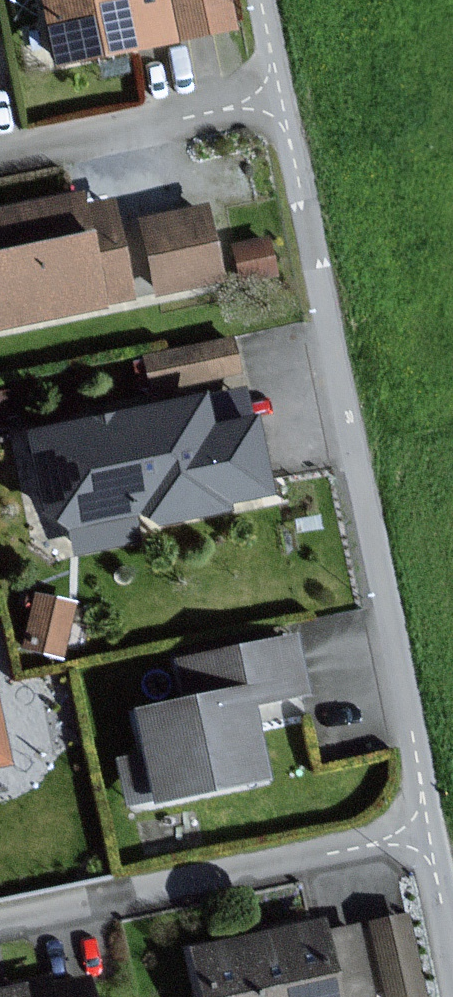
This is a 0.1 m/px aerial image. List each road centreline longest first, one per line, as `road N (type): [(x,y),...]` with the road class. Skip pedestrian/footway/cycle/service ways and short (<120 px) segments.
road 1 (residential): [(259,0),(452,955)]

